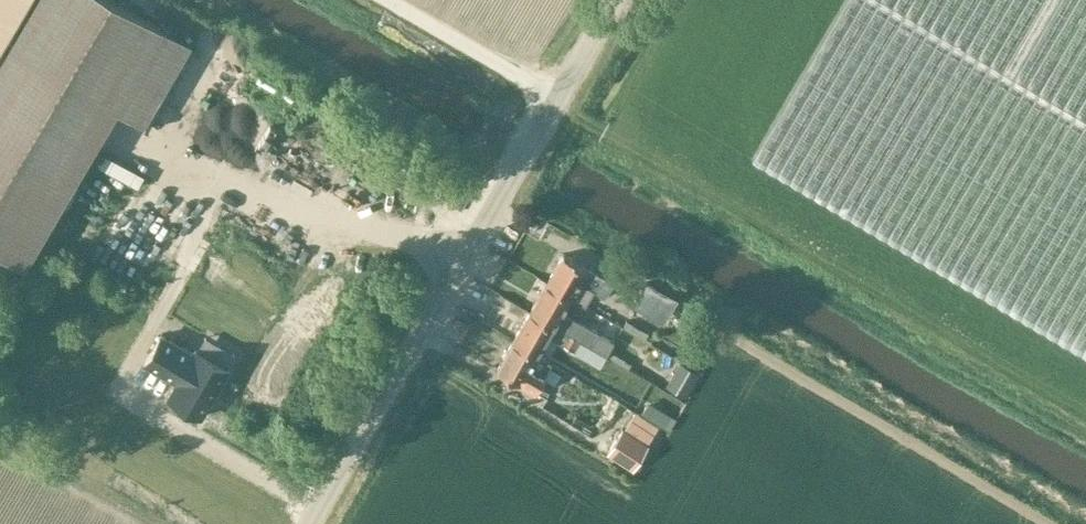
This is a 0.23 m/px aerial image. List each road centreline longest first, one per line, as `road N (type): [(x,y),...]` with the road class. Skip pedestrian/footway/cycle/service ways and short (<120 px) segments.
road 1 (unclassified): [(309,523),(616,0)]

